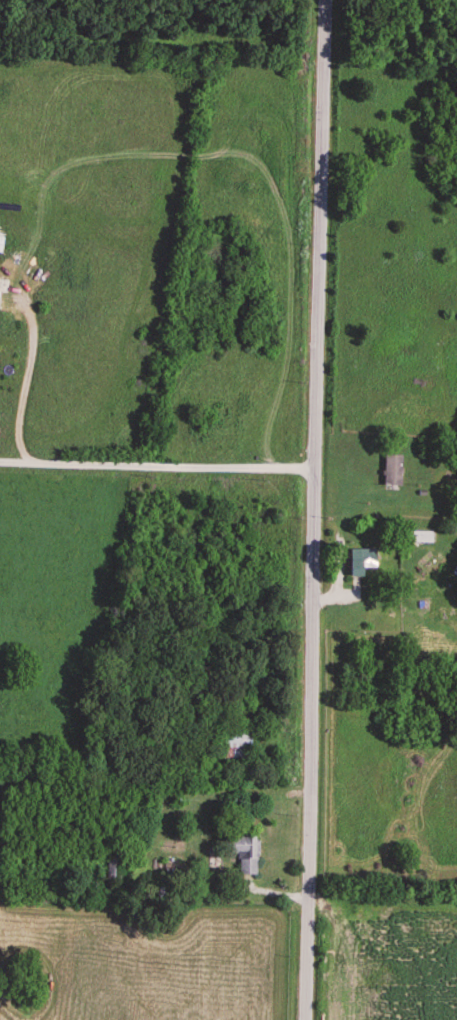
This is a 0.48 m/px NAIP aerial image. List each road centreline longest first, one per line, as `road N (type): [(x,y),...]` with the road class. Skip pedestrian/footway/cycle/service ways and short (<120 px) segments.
road 1 (residential): [(306,1019),(327,0)]
road 2 (residential): [(316,469),(0,461)]

